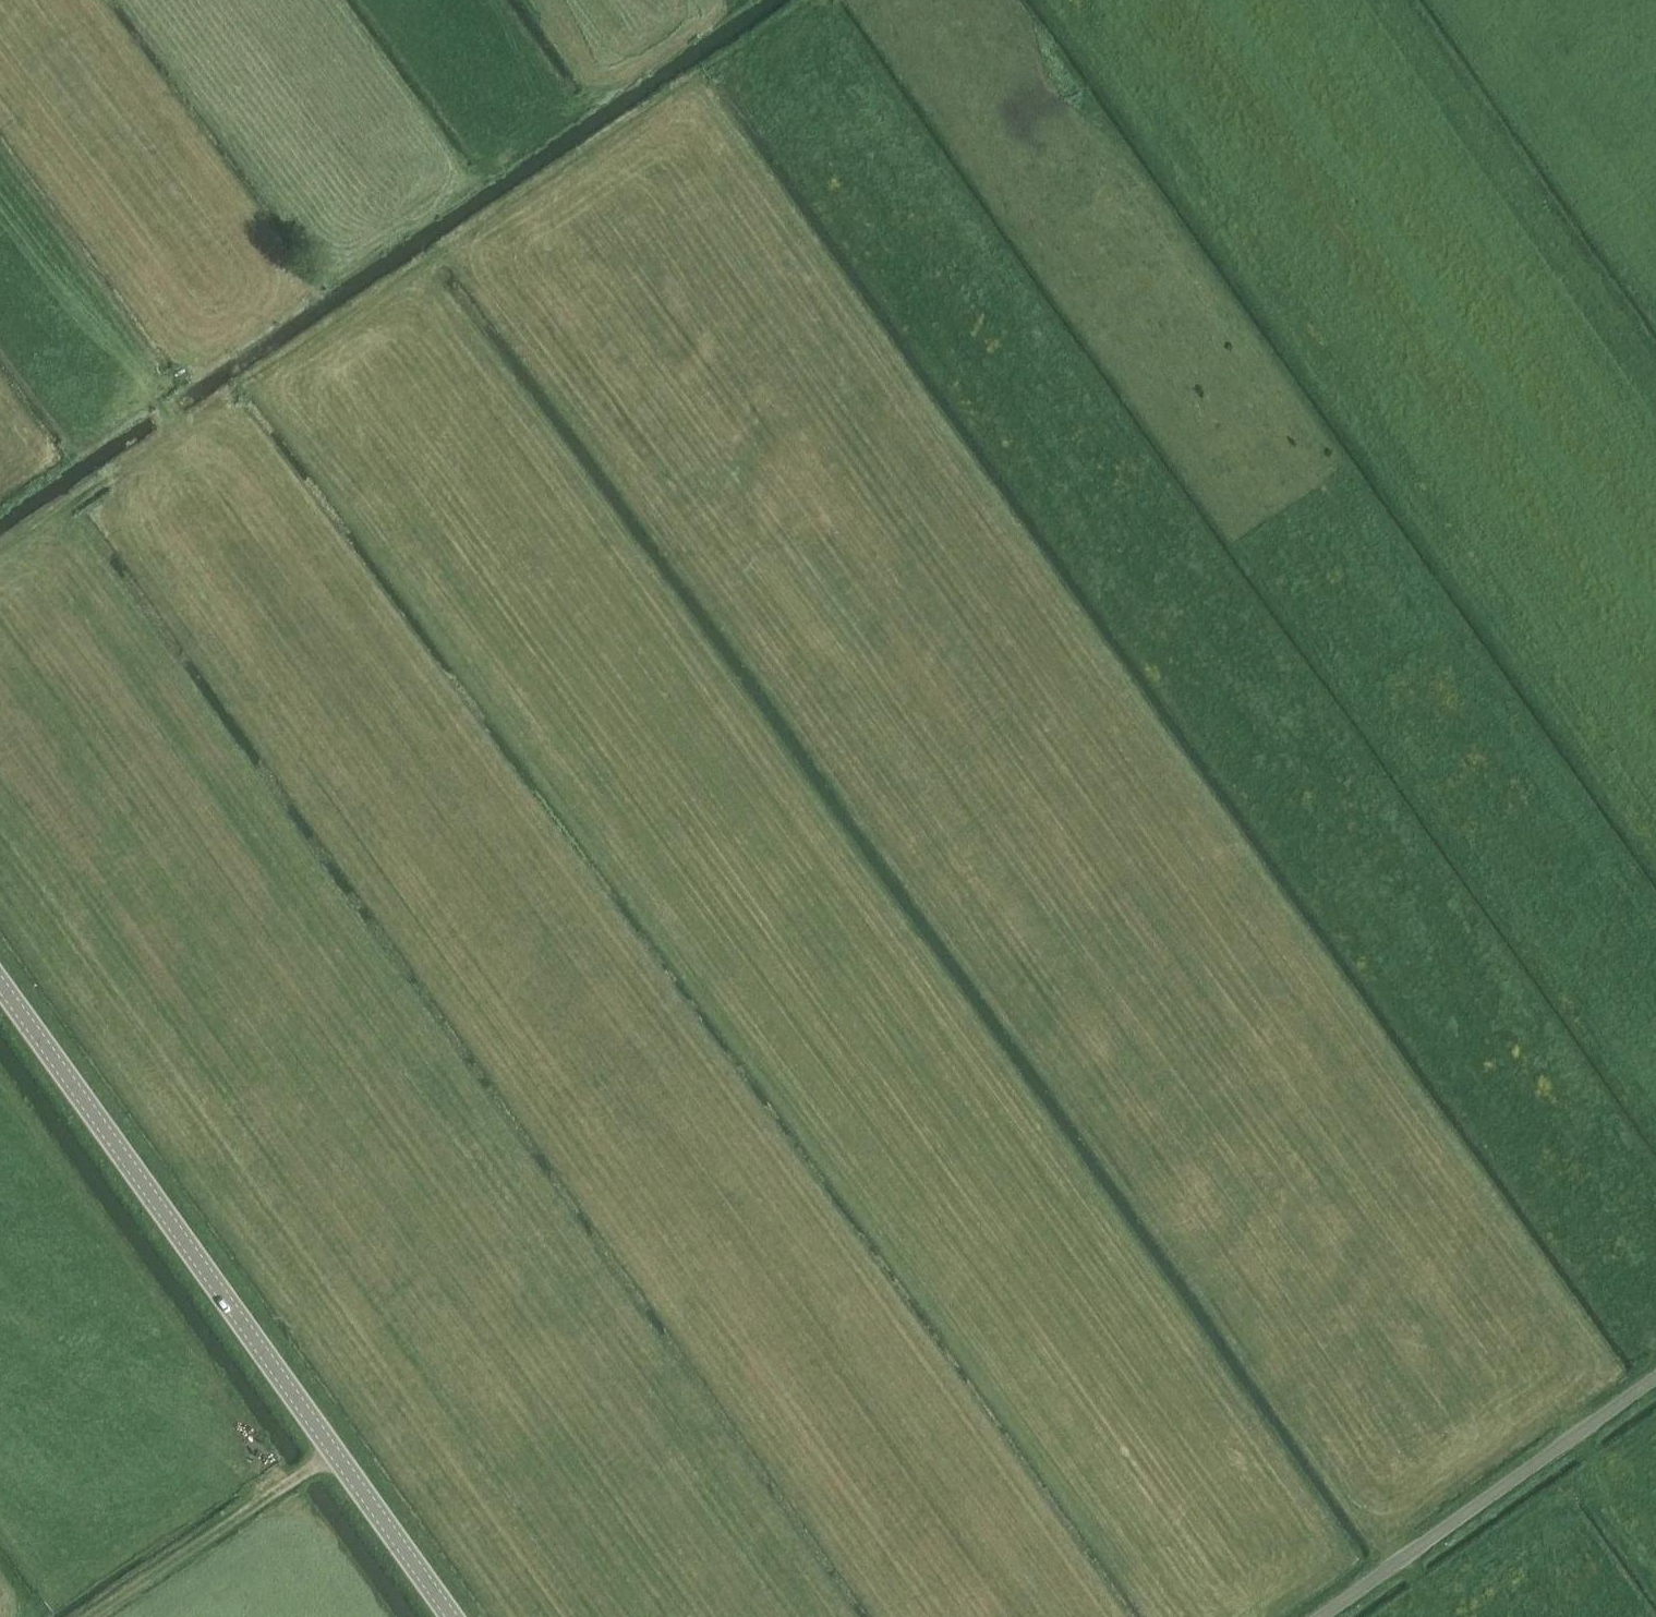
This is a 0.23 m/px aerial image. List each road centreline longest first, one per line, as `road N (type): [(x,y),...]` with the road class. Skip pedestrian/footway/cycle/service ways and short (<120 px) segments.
road 1 (unclassified): [(451,1616),(0,987)]
road 2 (unclassified): [(1331,1616),(1655,1387)]

